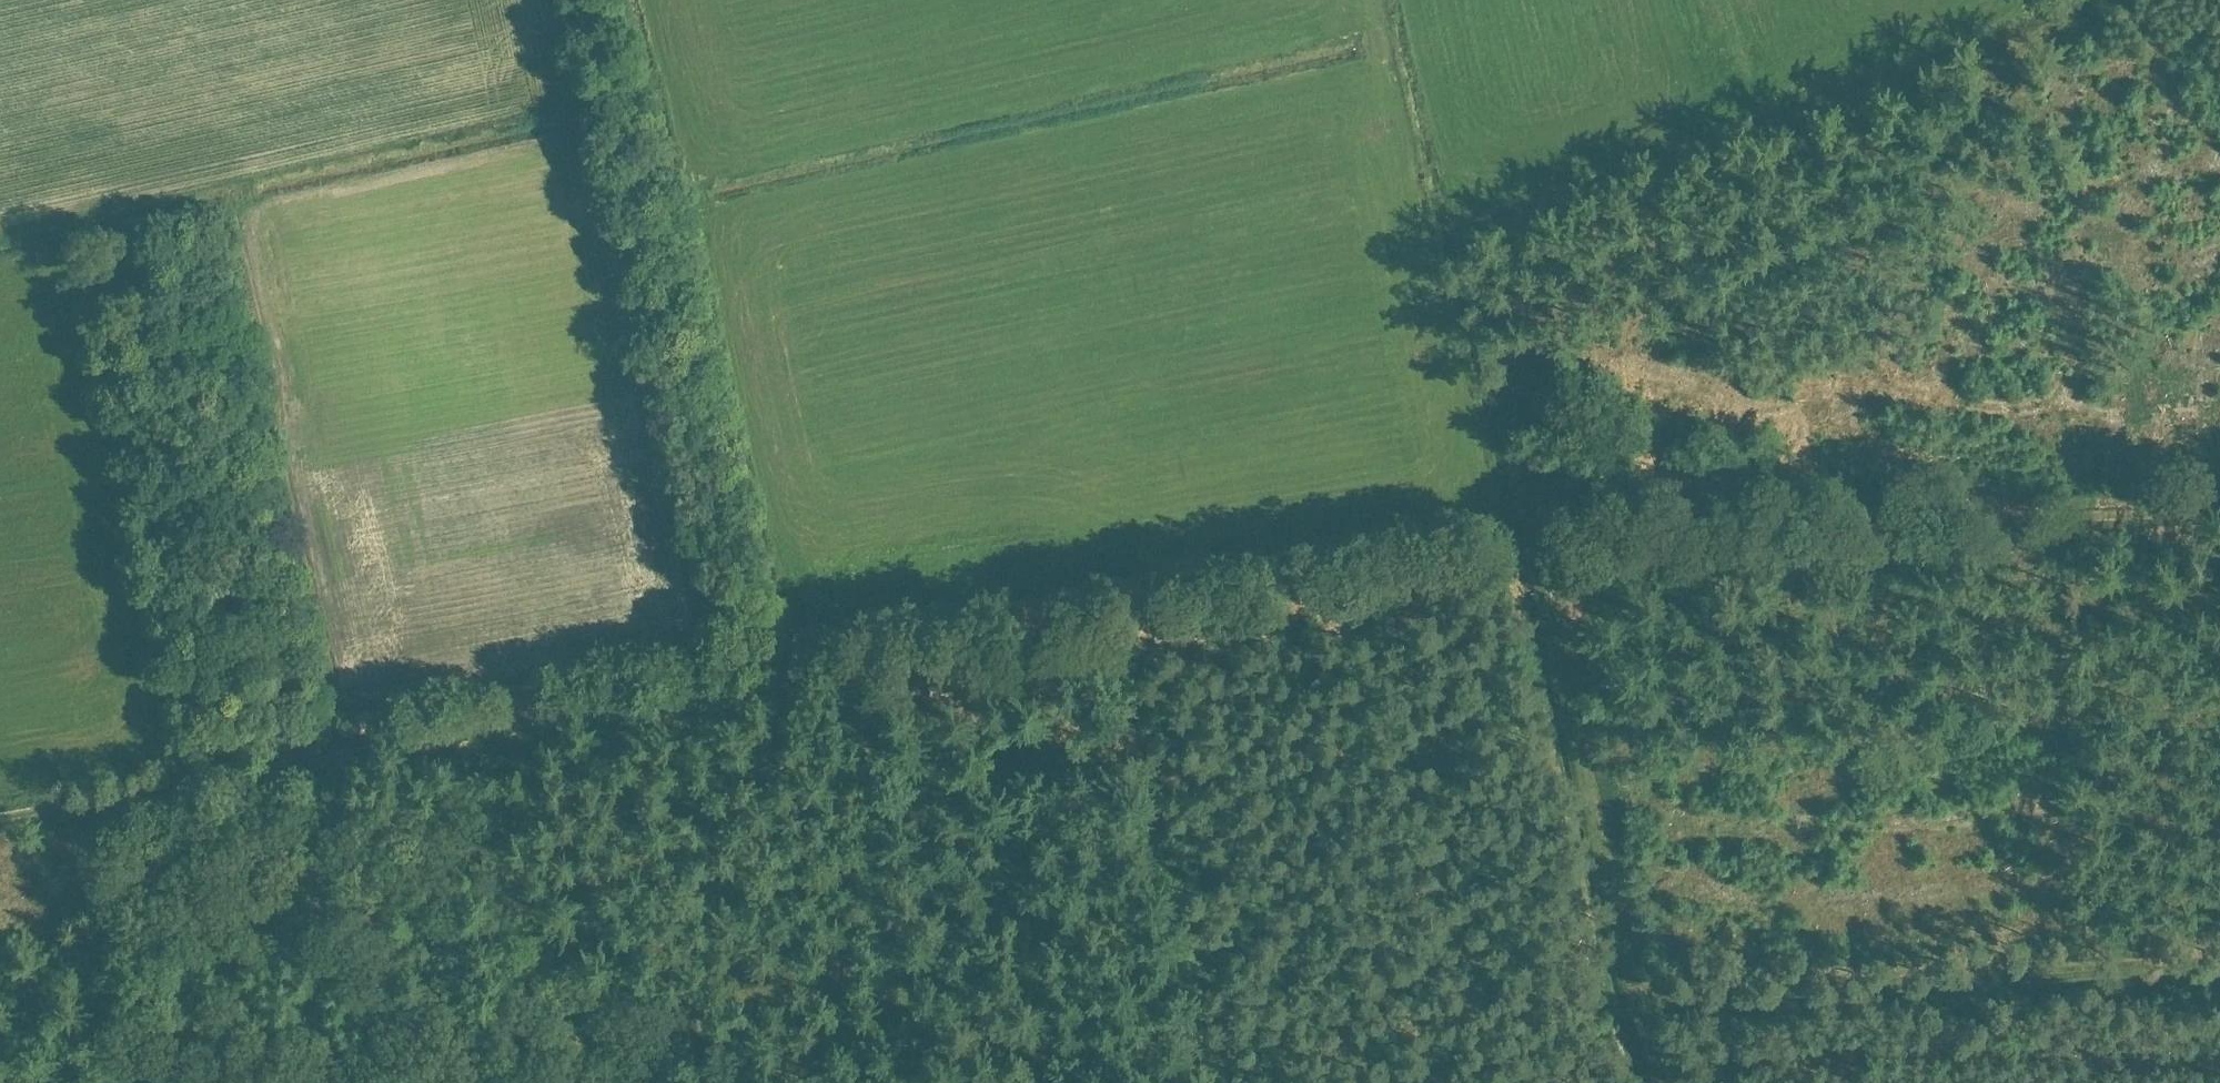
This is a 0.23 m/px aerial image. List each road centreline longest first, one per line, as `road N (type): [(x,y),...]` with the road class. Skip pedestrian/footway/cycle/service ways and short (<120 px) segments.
road 1 (track): [(0,811),(1531,558),(2219,515)]
road 2 (track): [(1641,988),(2219,951)]
road 3 (track): [(1531,558),(1666,1082)]

